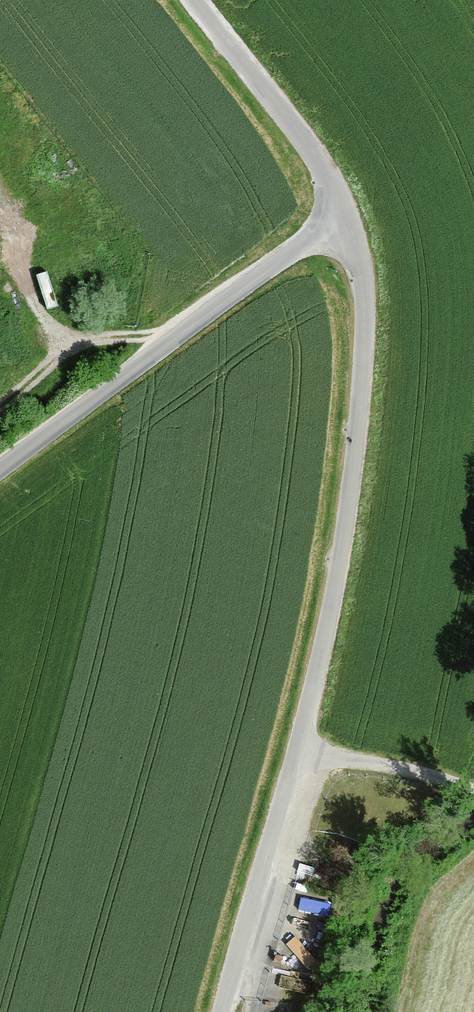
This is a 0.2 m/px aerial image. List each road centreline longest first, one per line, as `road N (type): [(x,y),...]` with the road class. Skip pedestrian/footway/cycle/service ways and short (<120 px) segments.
road 1 (unclassified): [(345,216),(366,283),(355,463),(279,816),(225,1011)]
road 2 (unclassified): [(345,216),(0,462)]
road 3 (unclassified): [(191,0),(296,136),(345,216)]
road 4 (track): [(293,751),(391,766),(473,793)]

